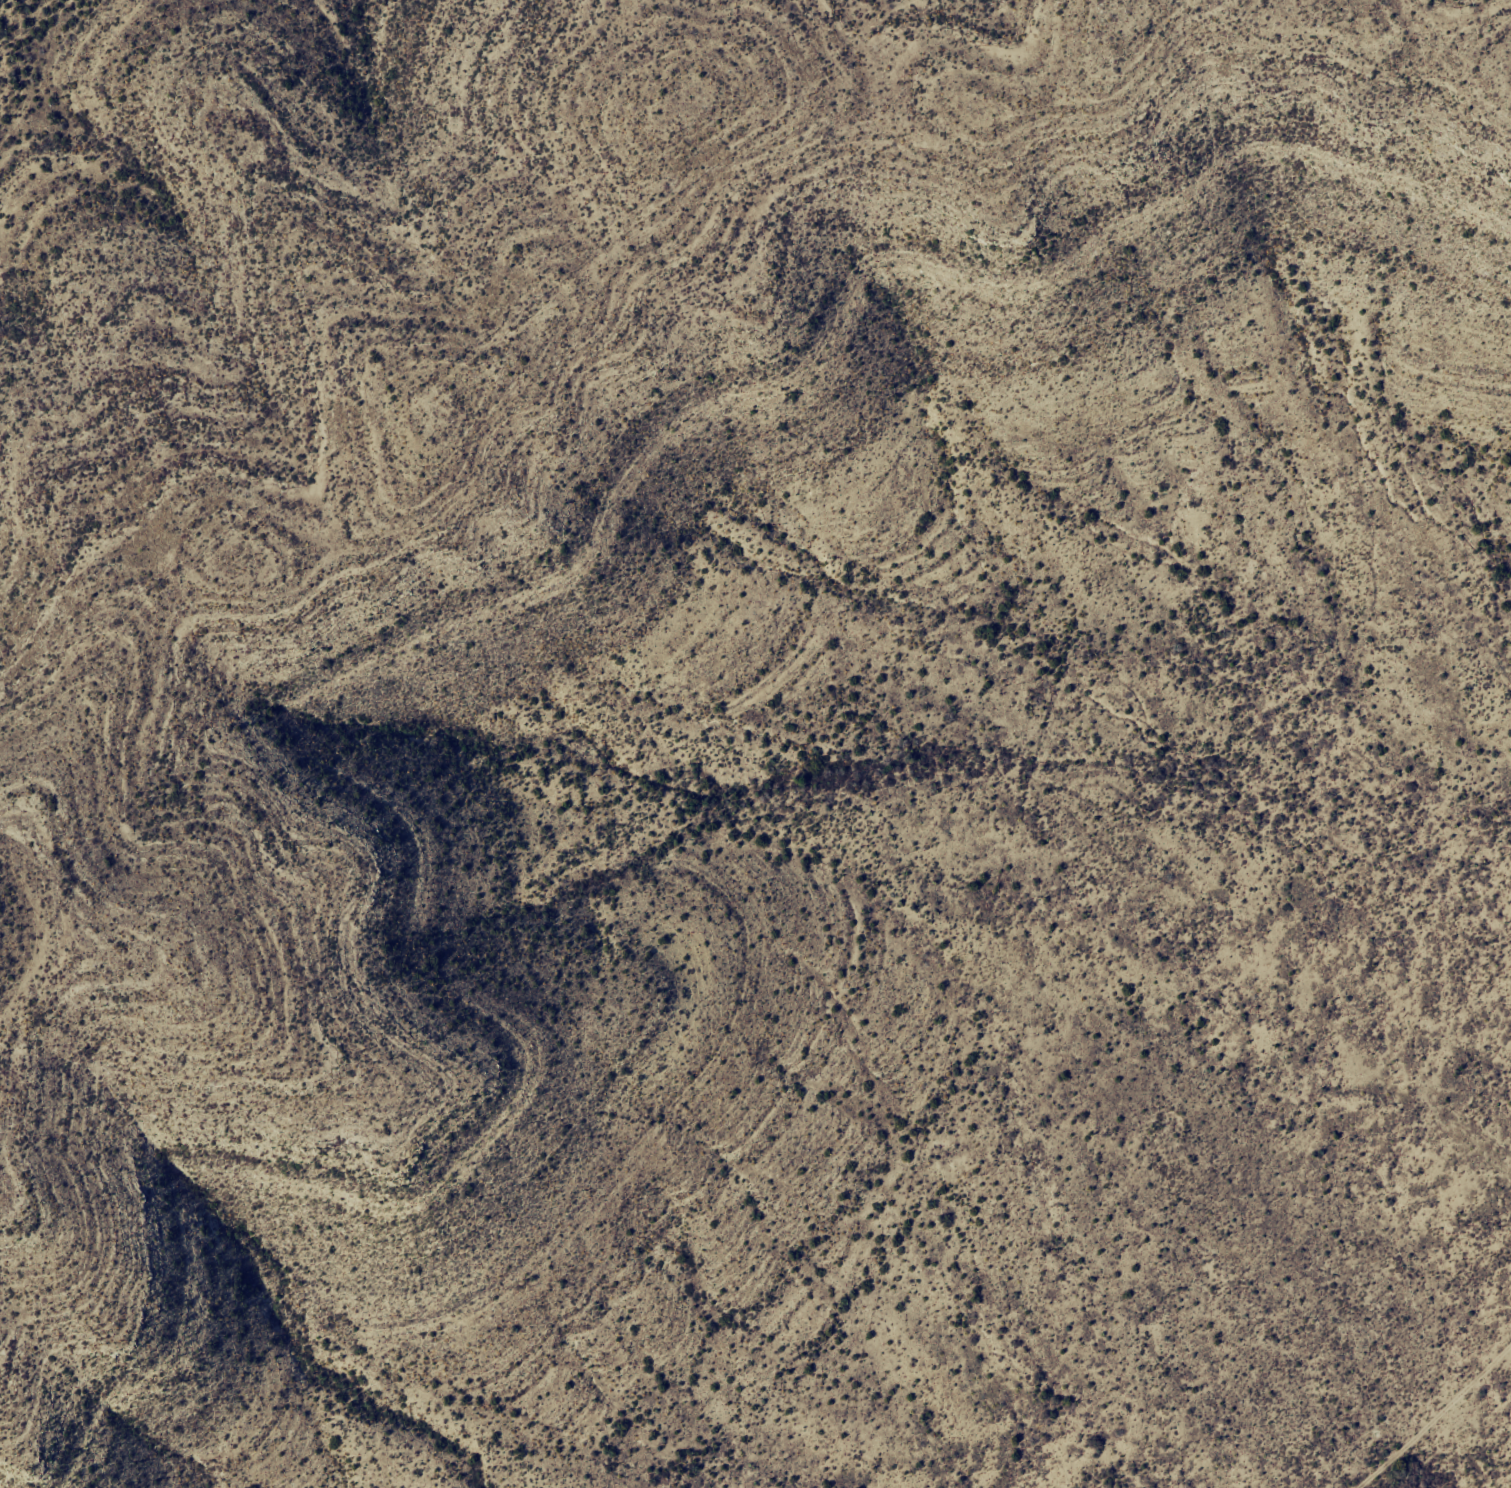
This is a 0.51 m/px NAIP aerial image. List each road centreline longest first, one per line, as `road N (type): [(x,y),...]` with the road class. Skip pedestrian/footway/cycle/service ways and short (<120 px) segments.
road 1 (track): [(1373,1487),(1510,1361)]

